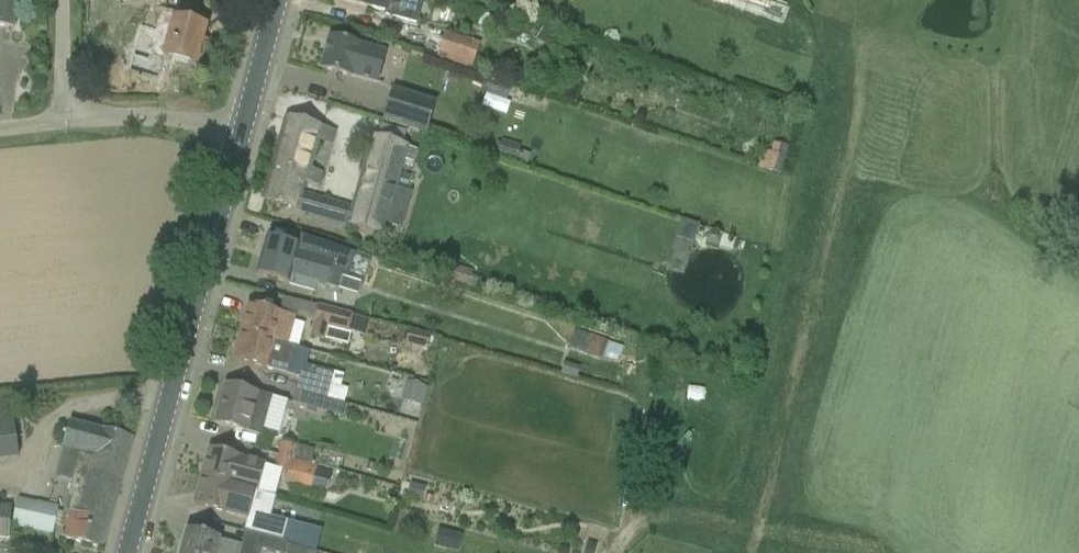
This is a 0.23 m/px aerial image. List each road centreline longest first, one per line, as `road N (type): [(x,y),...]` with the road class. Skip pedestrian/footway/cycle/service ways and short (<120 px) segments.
road 1 (tertiary): [(127,552),(279,0)]
road 2 (track): [(750,552),(857,110),(852,12)]

